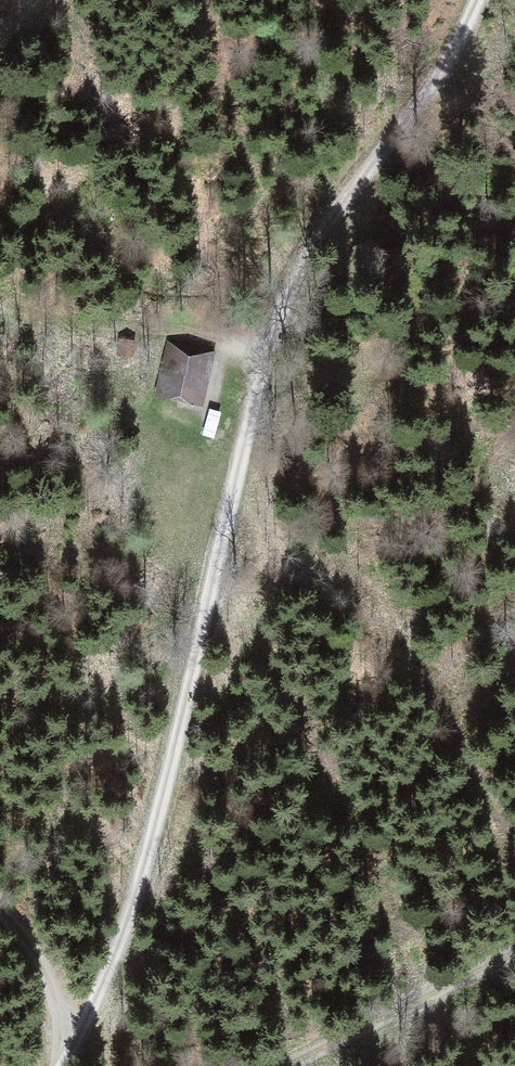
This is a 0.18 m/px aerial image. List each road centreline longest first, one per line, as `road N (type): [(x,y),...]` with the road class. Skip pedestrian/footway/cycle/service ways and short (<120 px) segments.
road 1 (track): [(473,0),(444,60),(325,223),(269,327),(131,910),(58,1065)]
road 2 (track): [(0,303),(113,327),(269,327)]
road 3 (track): [(279,1065),(514,948)]
road 4 (track): [(67,1051),(36,965),(0,909)]

